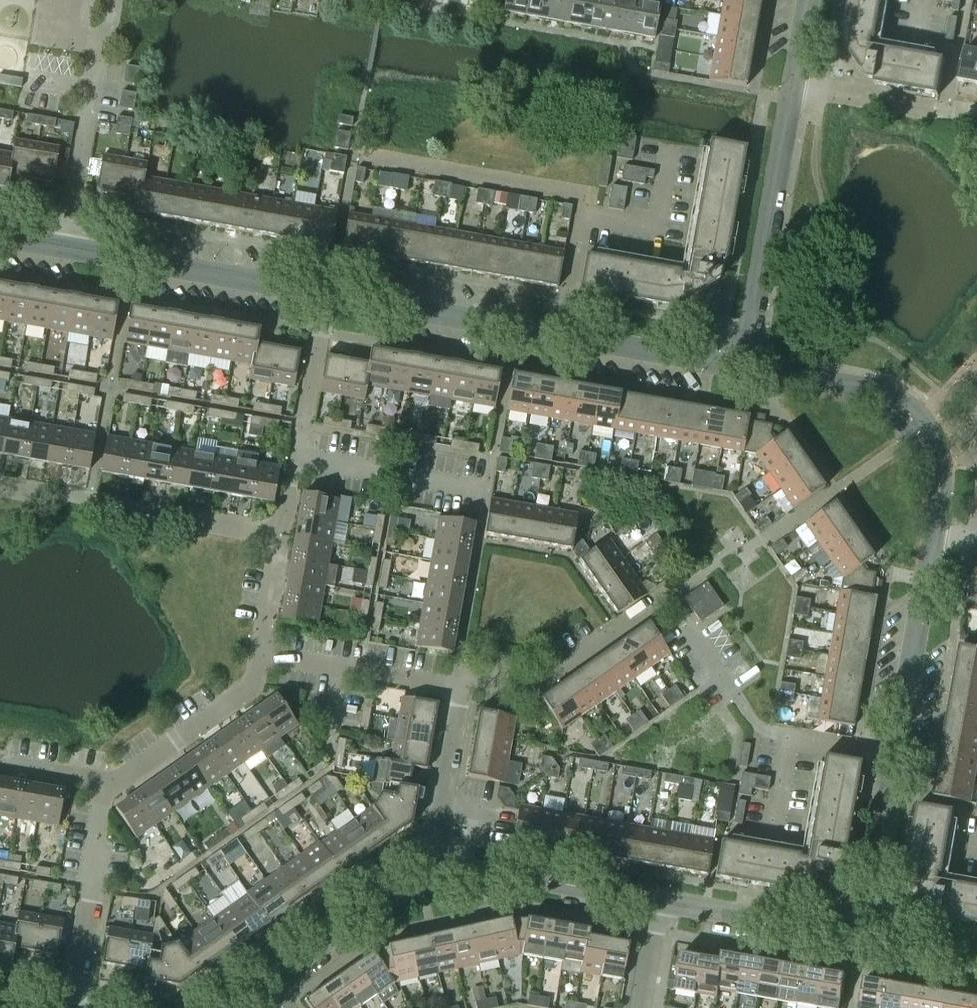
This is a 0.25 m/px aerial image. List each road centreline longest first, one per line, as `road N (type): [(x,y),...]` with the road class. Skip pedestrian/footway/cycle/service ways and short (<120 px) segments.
road 1 (residential): [(894,762),(762,732),(668,593),(529,690),(463,688)]
road 2 (residential): [(934,532),(933,460),(919,430),(889,401),(749,367)]
road 3 (residential): [(280,536),(0,490)]
road 4 (residential): [(749,367),(793,89)]
road 5 (residential): [(325,295),(65,247)]
road 6 (residential): [(354,157),(584,196),(583,217)]
road 7 (residential): [(65,247),(97,47),(110,29),(114,0)]
road 8 (residential): [(280,536),(325,295)]
road 9 (residential): [(561,335),(325,295)]
road 10 (residential): [(894,762),(934,532)]
road 11 (tertiary): [(430,880),(495,873),(659,901)]
road 12 (residential): [(106,784),(256,686),(261,656)]
road 13 (tertiary): [(659,901),(862,937)]
road 14 (residential): [(463,688),(261,656)]
road 15 (residential): [(430,880),(463,688)]
road 16 (residential): [(75,976),(106,784)]
road 17 (tertiary): [(267,981),(386,900),(430,880)]
road 18 (residential): [(749,367),(561,335)]
road 19 (residential): [(976,121),(793,89)]
road 20 (residential): [(862,937),(894,762)]
road 21 (residential): [(674,158),(661,230),(583,217)]
road 22 (residential): [(261,656),(280,536)]
road 23 (residential): [(583,217),(561,335)]

